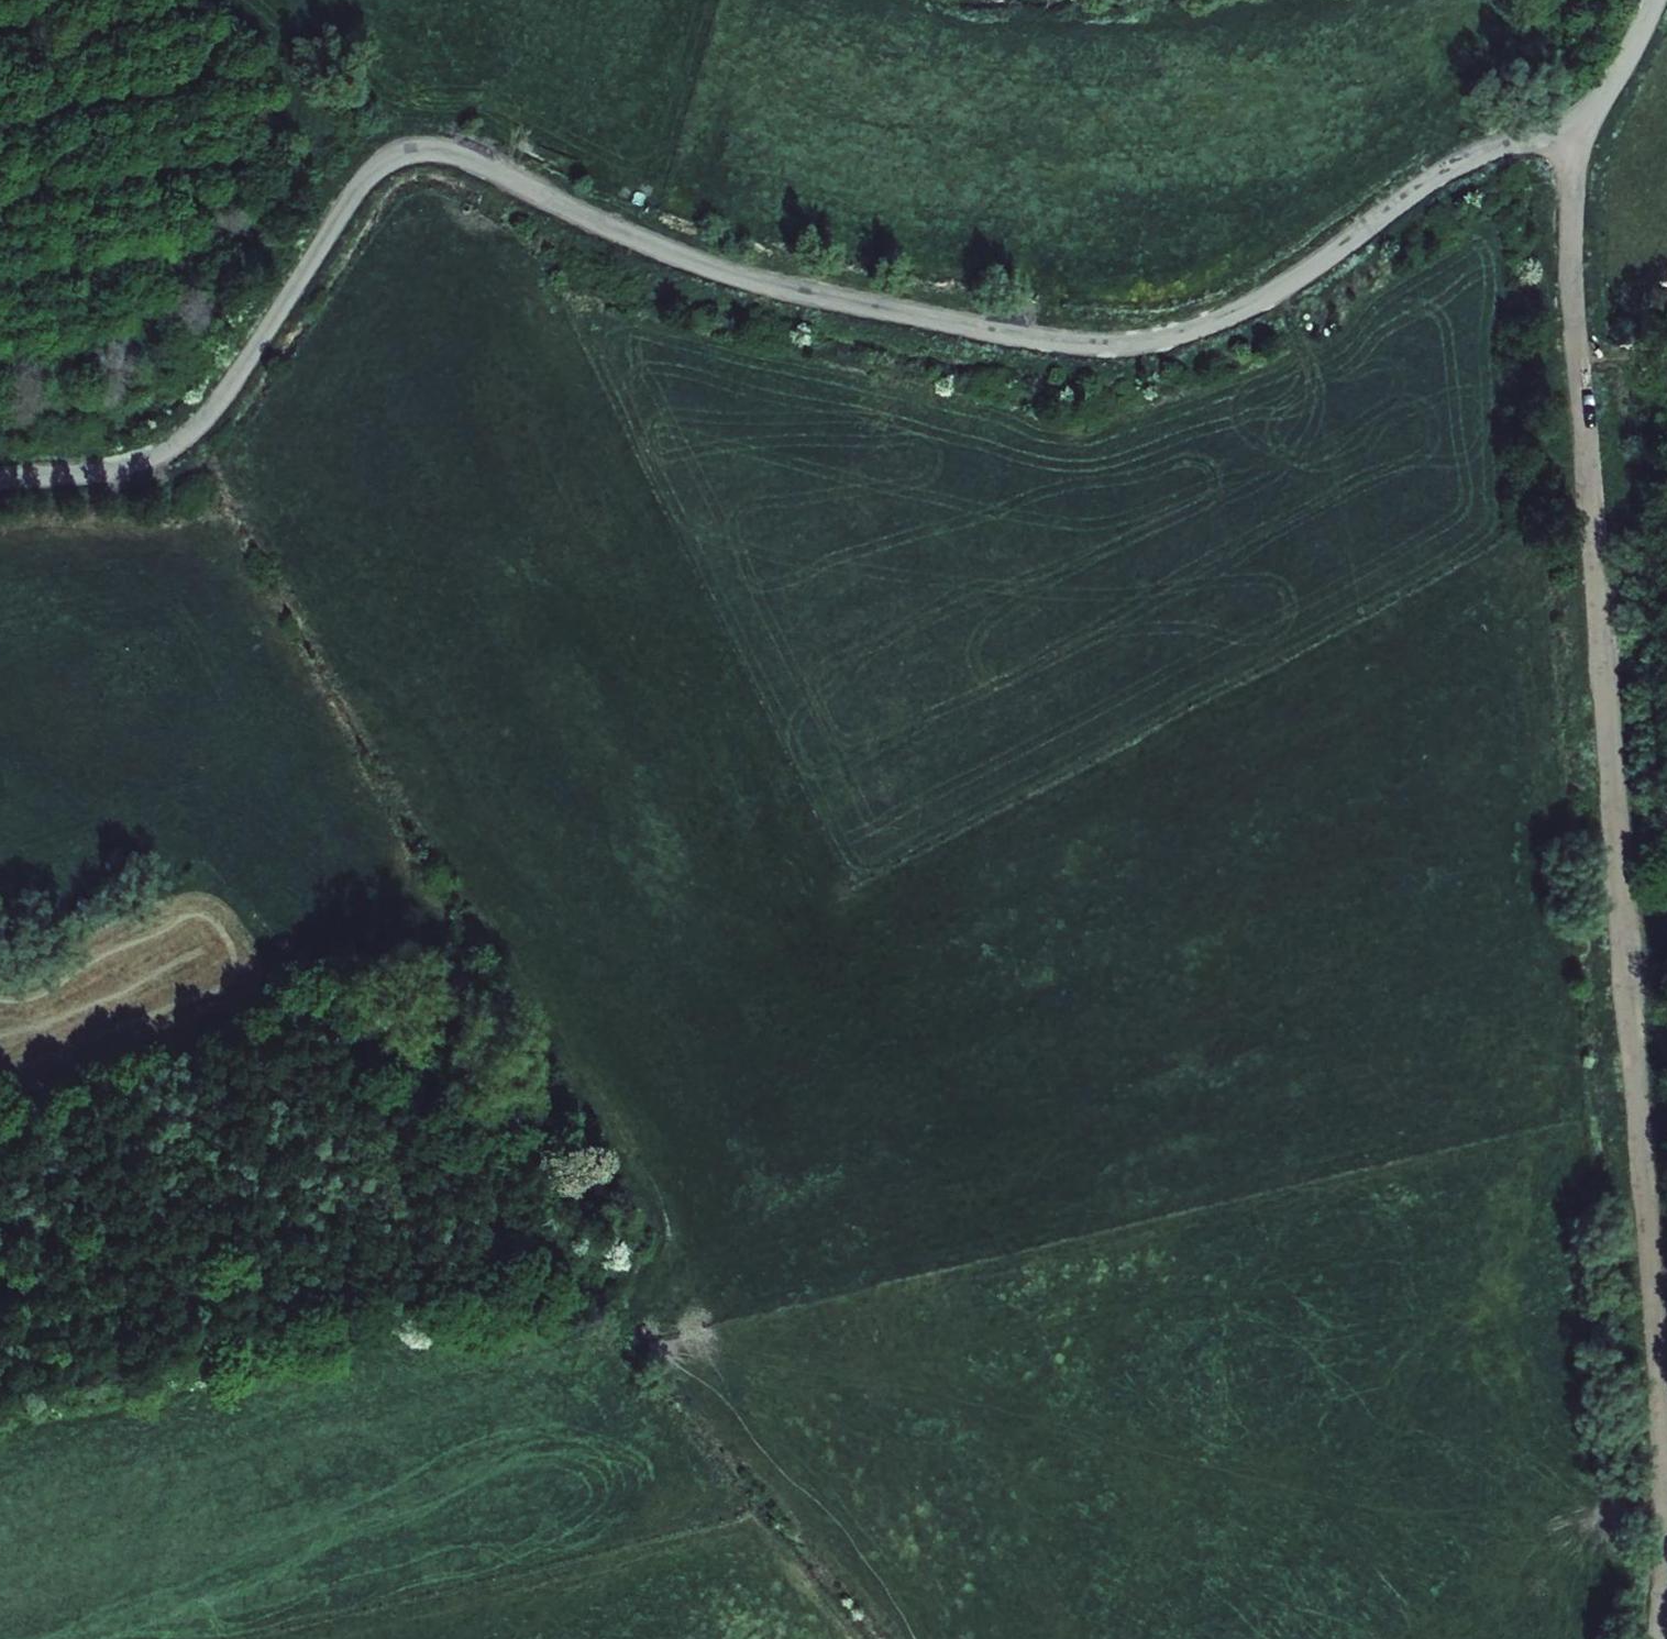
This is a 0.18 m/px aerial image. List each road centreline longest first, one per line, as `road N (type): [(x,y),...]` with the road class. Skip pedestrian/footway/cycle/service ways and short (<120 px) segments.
road 1 (unclassified): [(0,480),(122,468),(192,431),(238,377),(358,190),(401,158),(451,154),(659,248),(757,280),(1036,339),(1143,341),(1247,311),(1436,173),(1579,130),(1654,0)]
road 2 (track): [(1579,130),(1555,307),(1666,1419)]

